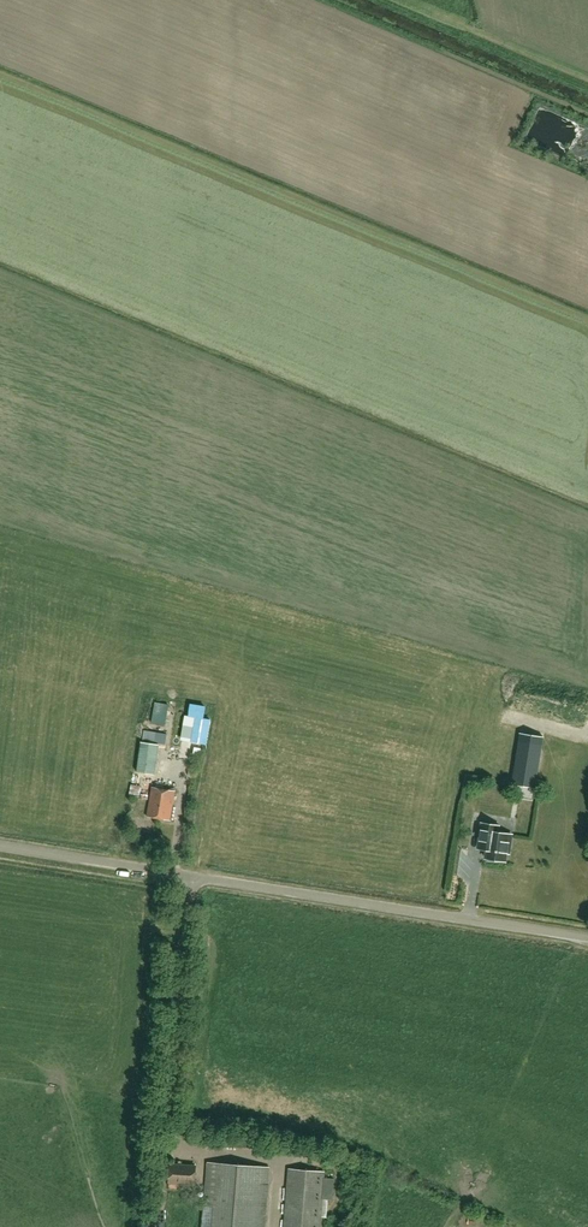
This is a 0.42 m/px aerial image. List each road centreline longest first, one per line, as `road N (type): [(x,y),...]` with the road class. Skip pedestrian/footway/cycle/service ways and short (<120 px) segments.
road 1 (unclassified): [(587,938),(0,846)]
road 2 (track): [(587,79),(468,27)]

